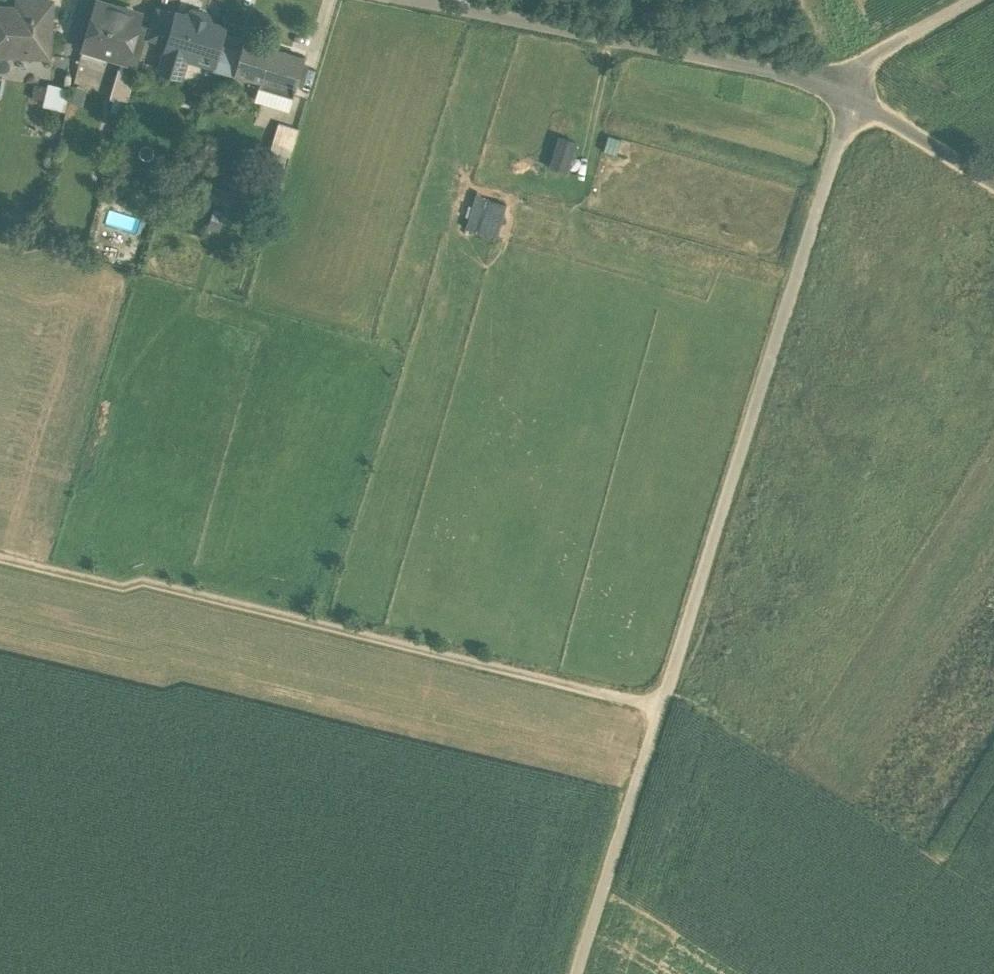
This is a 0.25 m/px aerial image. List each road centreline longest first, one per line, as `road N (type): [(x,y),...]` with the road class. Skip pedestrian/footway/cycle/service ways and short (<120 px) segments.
road 1 (track): [(584,973),(857,71),(986,0)]
road 2 (track): [(0,563),(661,720)]
road 3 (track): [(993,189),(817,86),(432,0)]

